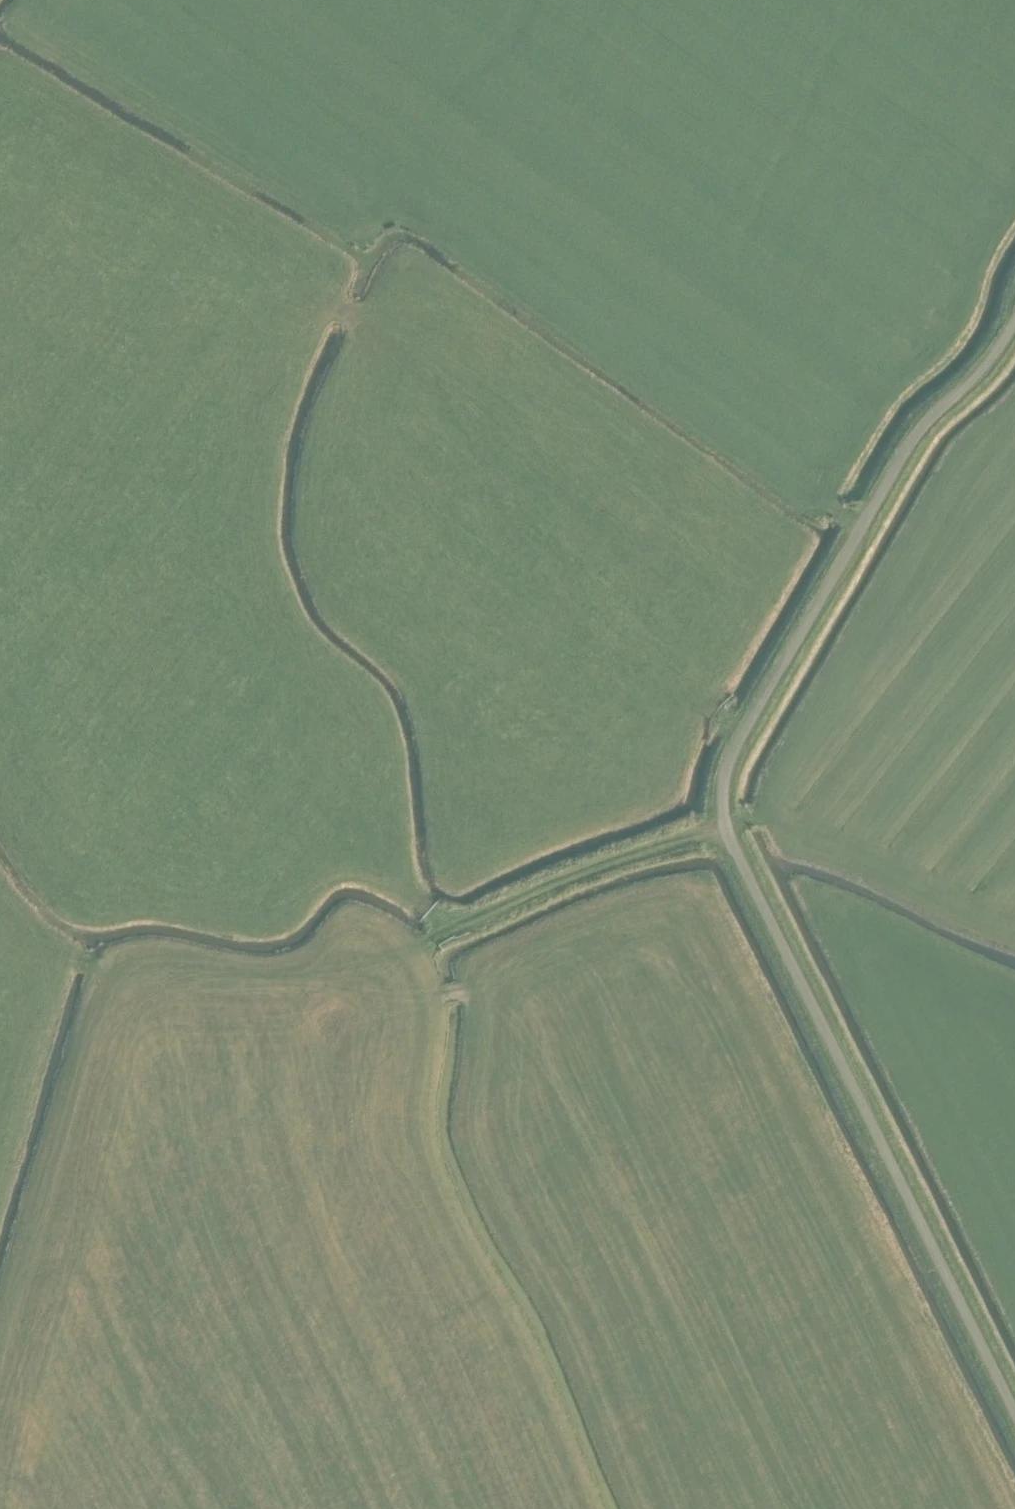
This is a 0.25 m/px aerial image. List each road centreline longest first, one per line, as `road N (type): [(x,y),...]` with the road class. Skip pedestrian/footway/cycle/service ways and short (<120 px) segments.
road 1 (unclassified): [(1014,1411),(741,862),(724,803),(734,754),(916,434),(990,364),(1014,321)]

